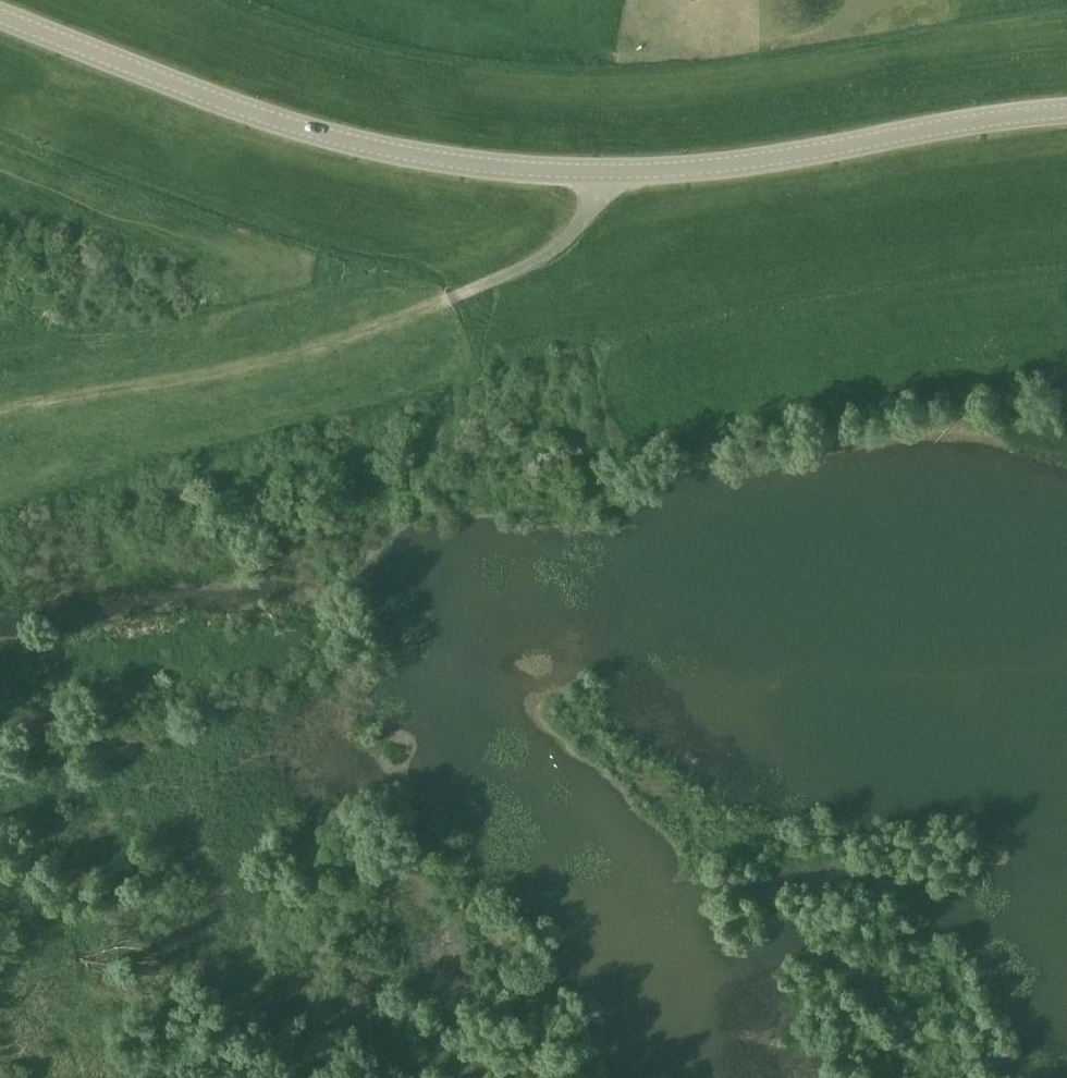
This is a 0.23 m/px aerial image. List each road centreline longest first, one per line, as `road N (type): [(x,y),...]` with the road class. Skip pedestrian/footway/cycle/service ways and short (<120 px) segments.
road 1 (tertiary): [(1066,112),(719,166),(541,170),(317,133),(0,17)]
road 2 (track): [(609,171),(569,236),(539,259),(448,299)]

